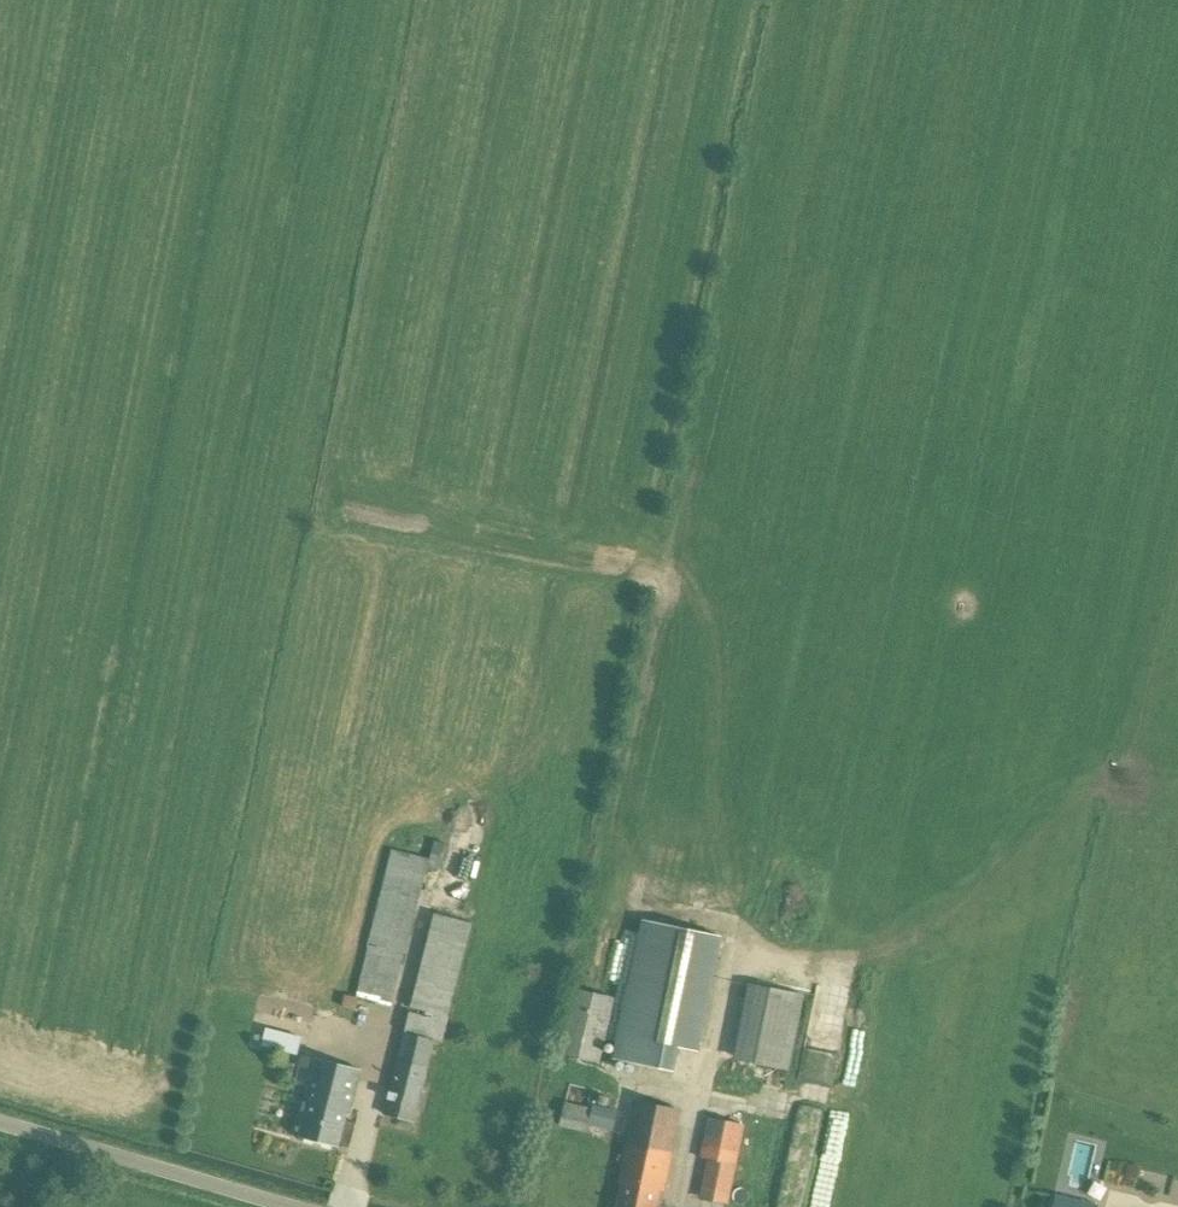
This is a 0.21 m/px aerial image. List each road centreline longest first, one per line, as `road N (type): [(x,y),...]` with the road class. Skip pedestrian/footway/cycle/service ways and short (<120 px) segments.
road 1 (unclassified): [(294,1206),(0,1122)]

